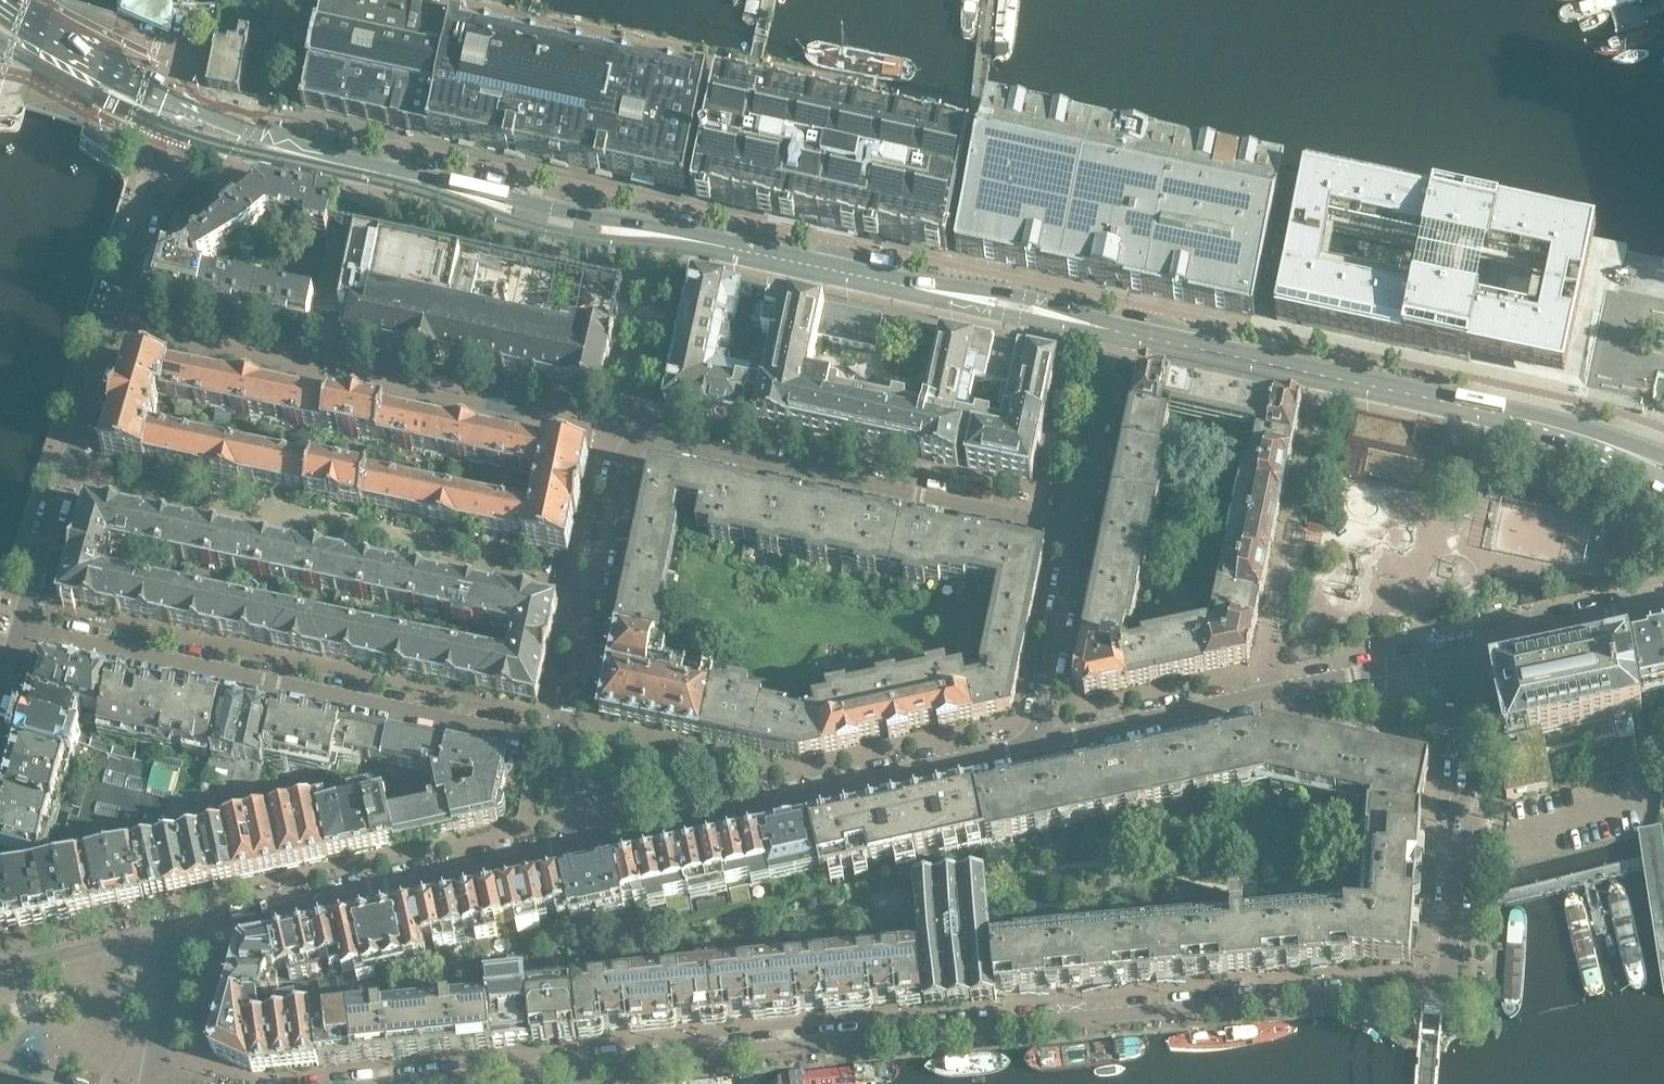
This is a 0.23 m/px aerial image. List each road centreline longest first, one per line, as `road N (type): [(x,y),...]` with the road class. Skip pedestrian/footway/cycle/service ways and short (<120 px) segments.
road 1 (residential): [(1443,996),(409,1083)]
road 2 (primary): [(1124,330),(249,138)]
road 3 (residential): [(571,753),(627,437),(1066,525)]
road 4 (residential): [(415,0),(979,124)]
road 5 (residential): [(571,753),(15,624)]
road 6 (unclassified): [(172,125),(15,624)]
road 7 (unclassified): [(590,848),(1039,743)]
road 8 (unclassified): [(1039,743),(1469,648)]
road 9 (unclassified): [(164,932),(590,848)]
road 10 (residential): [(1443,996),(1469,648)]
road 11 (primary): [(1456,405),(1124,330)]
road 12 (primary): [(1456,405),(1663,488)]
road 13 (residential): [(1039,743),(1075,550),(1066,525)]
road 14 (primary): [(1663,455),(1531,413),(1456,405)]
road 15 (residential): [(1066,525),(1084,497),(1124,330)]
road 16 (unclassified): [(1469,648),(1663,604)]
road 17 (primary): [(7,48),(172,125)]
road 18 (unclassified): [(0,964),(164,932)]
road 19 (primary): [(179,104),(50,28)]
road 20 (residential): [(249,138),(261,115),(287,0)]
road 21 (unclassified): [(153,1067),(168,972),(164,932)]

